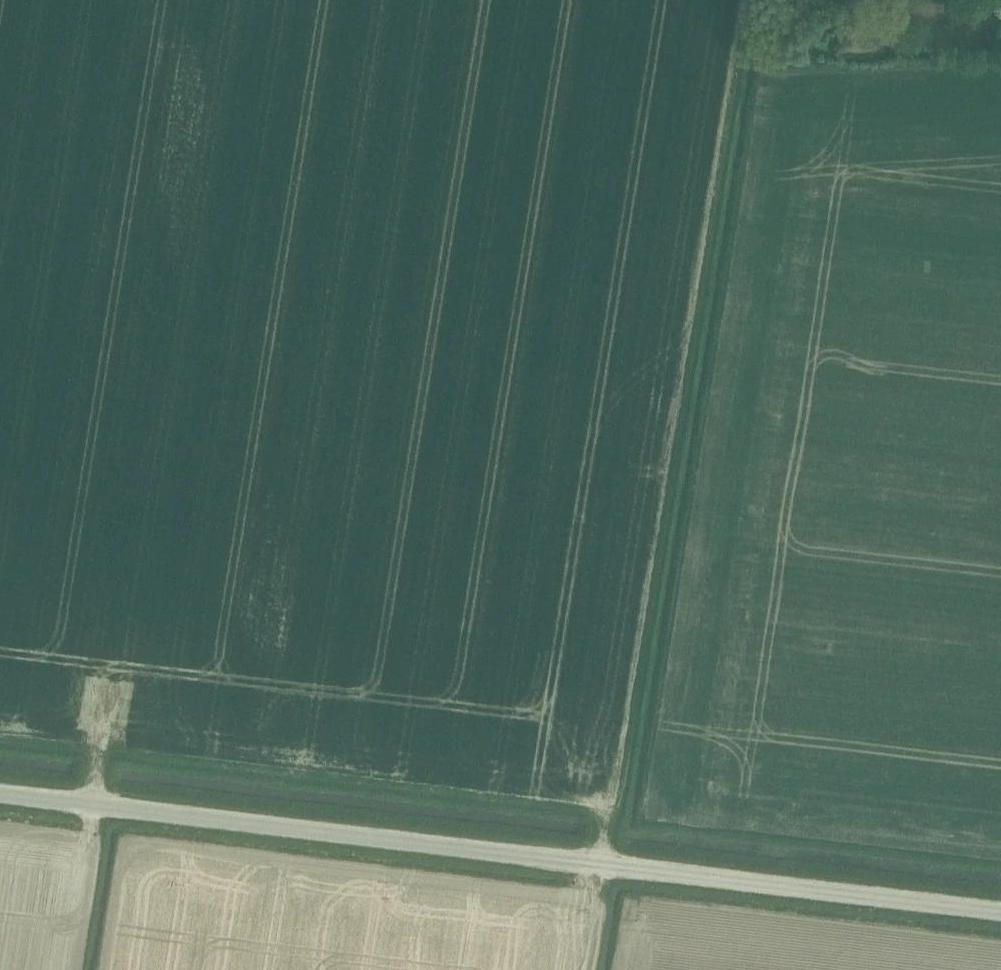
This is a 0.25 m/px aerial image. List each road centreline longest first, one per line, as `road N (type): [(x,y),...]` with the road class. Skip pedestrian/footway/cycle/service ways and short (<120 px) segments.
road 1 (unclassified): [(1000,916),(0,797)]

